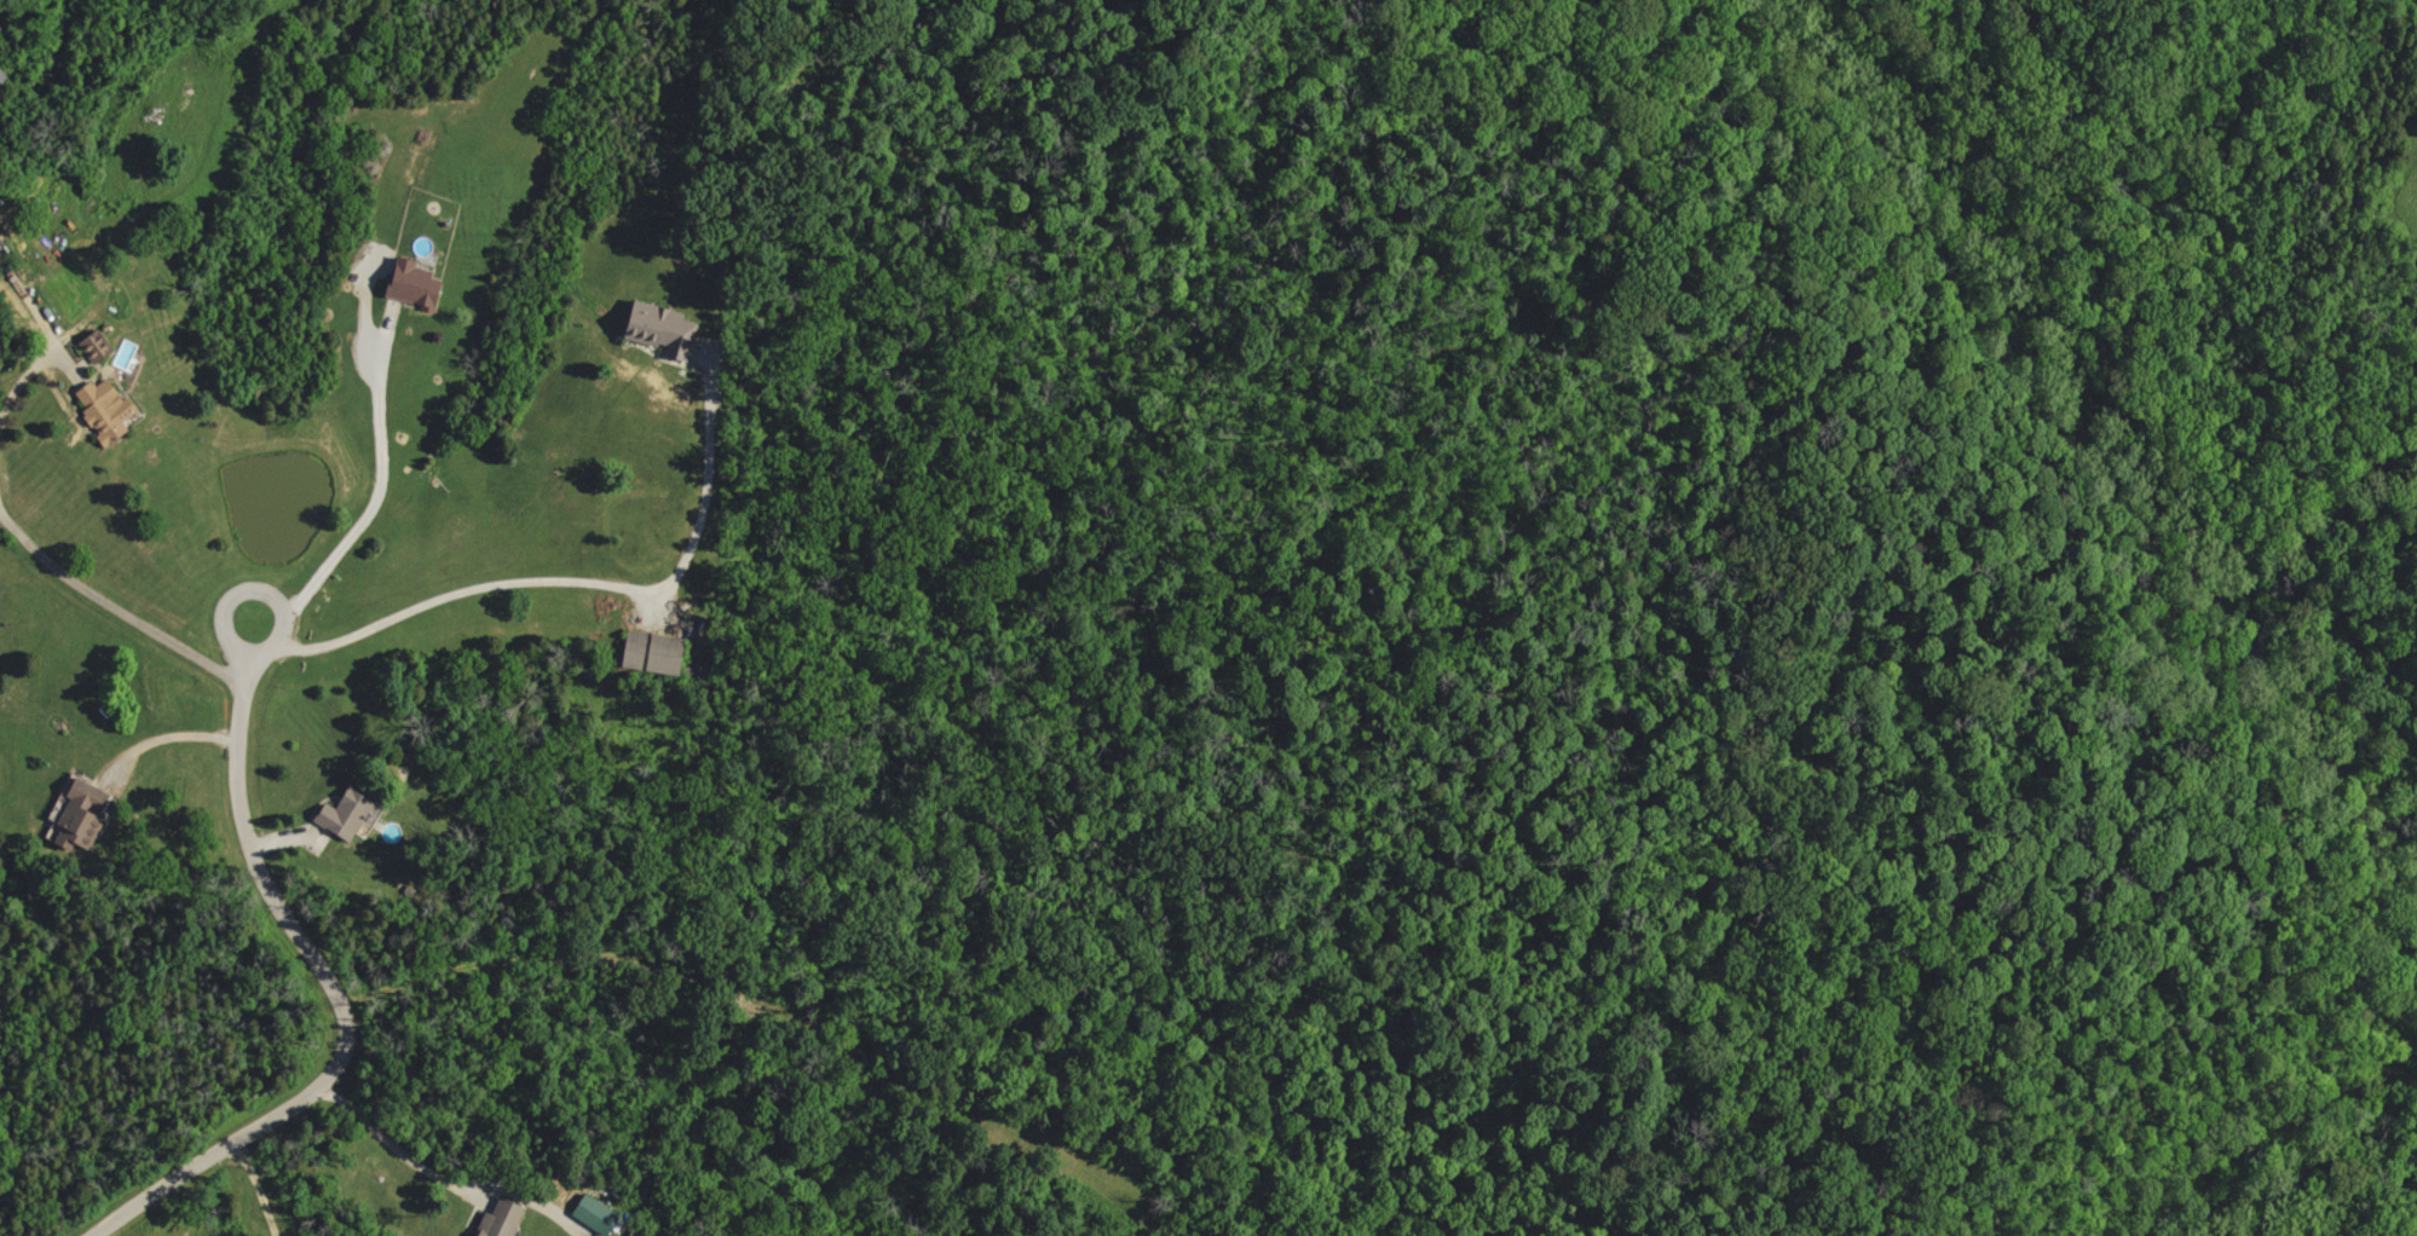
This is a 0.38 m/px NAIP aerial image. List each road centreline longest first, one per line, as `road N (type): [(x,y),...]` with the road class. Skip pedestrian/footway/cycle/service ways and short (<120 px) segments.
road 1 (residential): [(89,1235),(335,1072),(346,1030),(338,995),(250,868),(238,816),(232,755),(243,666)]
road 2 (residential): [(0,518),(77,585),(240,686)]
road 3 (residential): [(243,666),(220,618),(231,596),(259,593),(278,607),(281,630),(243,666)]

